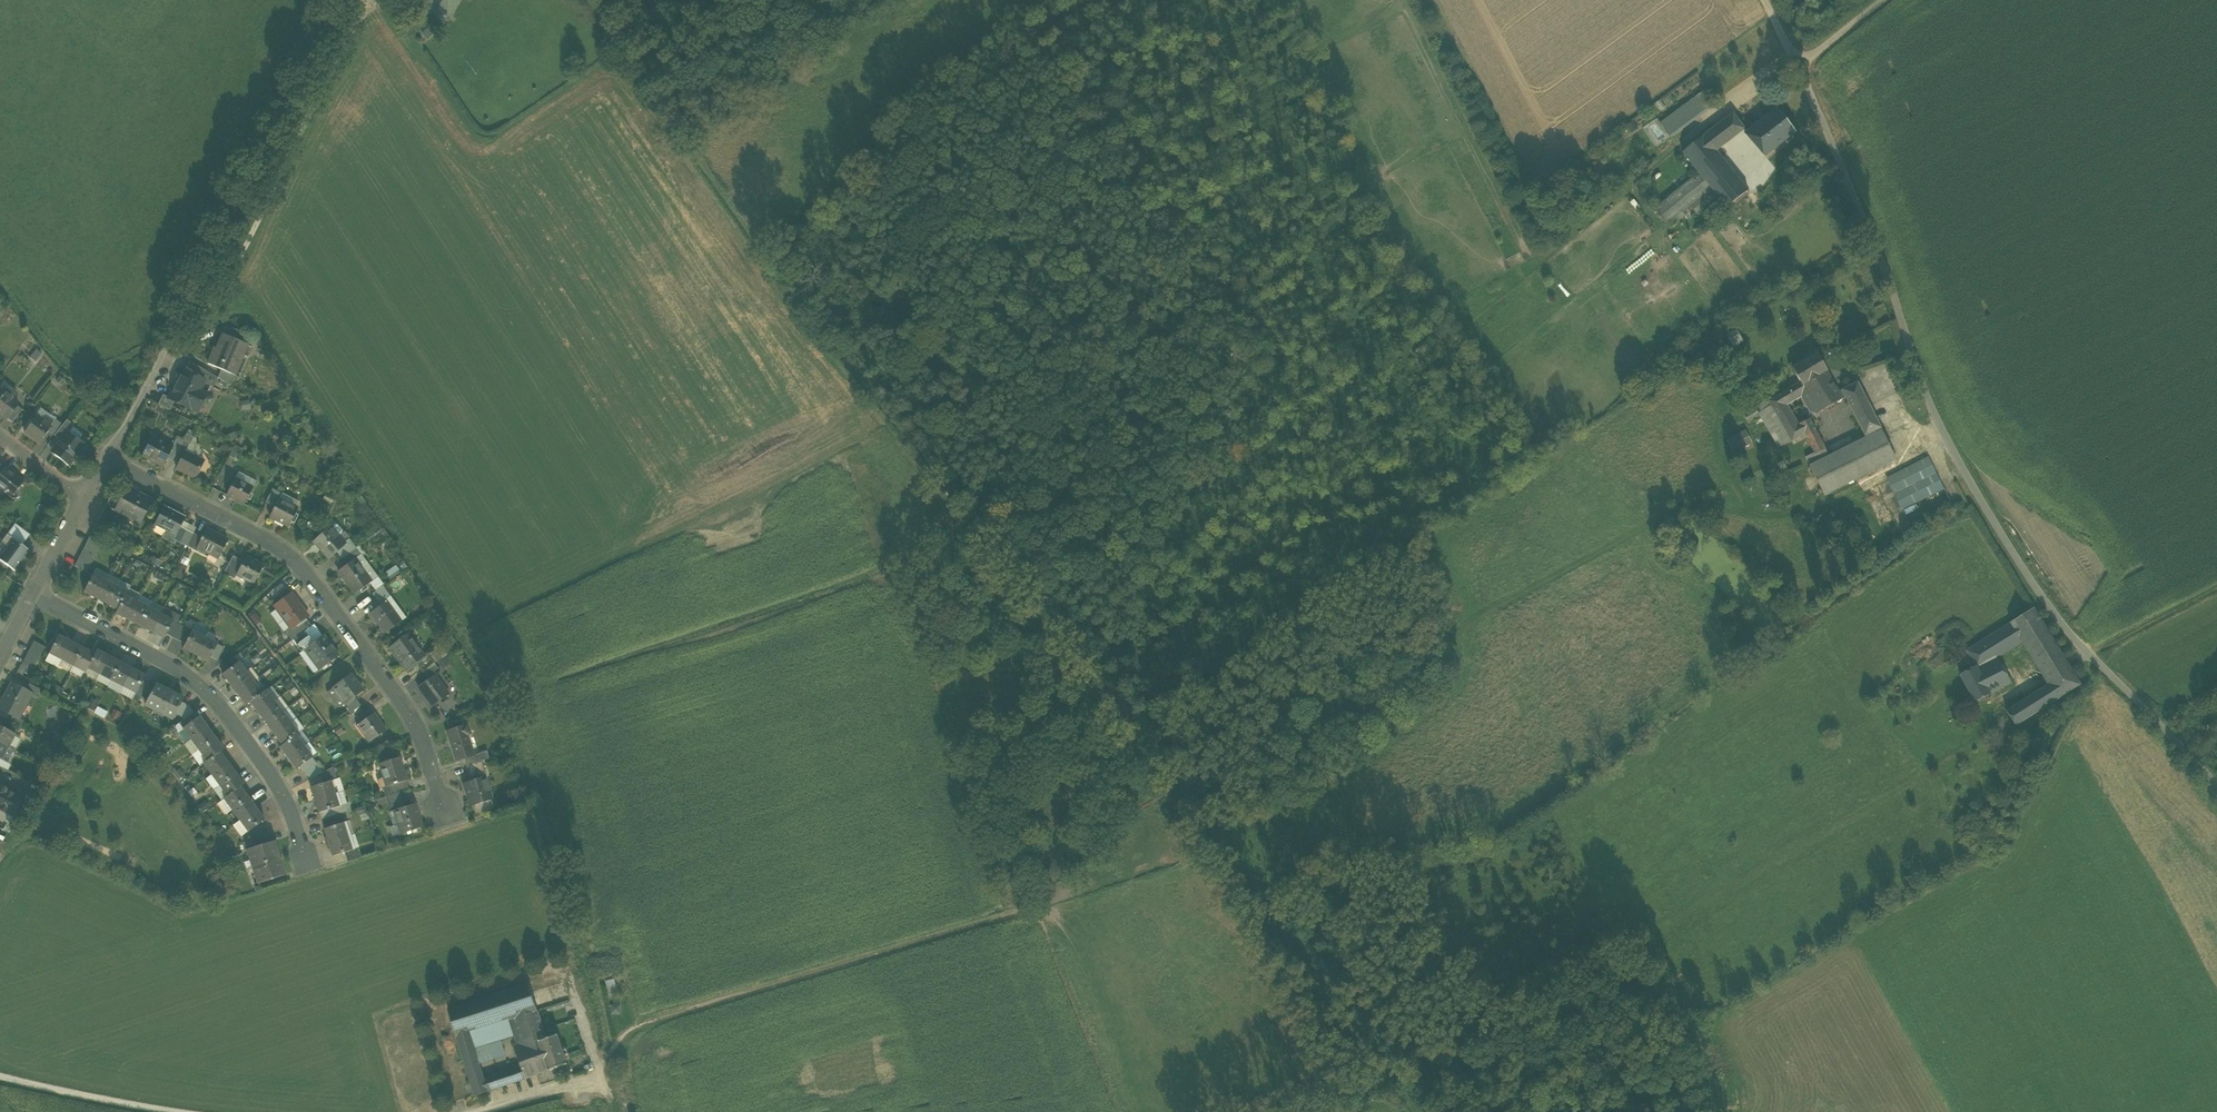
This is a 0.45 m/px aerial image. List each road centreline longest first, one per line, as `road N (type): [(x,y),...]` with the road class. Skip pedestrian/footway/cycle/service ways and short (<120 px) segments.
road 1 (residential): [(2216,785),(2080,641),(1969,491),(1914,372),(1798,62)]
road 2 (residential): [(108,455),(295,561),(413,716),(443,806)]
road 3 (track): [(595,1073),(635,1025),(1012,914)]
road 4 (residential): [(32,595),(196,682),(273,780),(303,852)]
road 5 (track): [(179,323),(212,298),(364,0)]
road 6 (residential): [(108,455),(167,350)]

